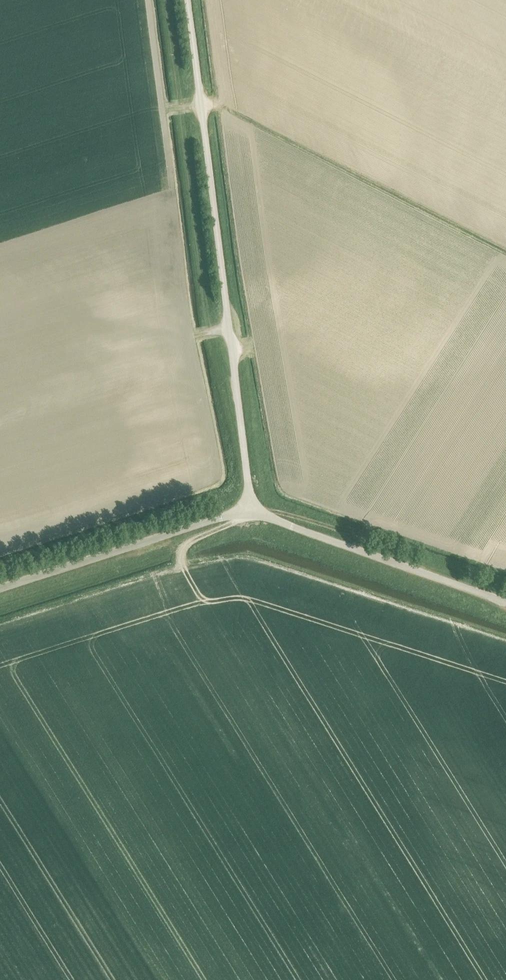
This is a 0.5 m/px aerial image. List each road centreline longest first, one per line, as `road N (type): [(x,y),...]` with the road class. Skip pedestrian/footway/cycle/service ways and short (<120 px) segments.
road 1 (unclassified): [(249,515),(187,0)]
road 2 (unclassified): [(249,515),(505,603)]
road 3 (unclassified): [(249,515),(0,589)]
road 4 (track): [(184,556),(249,515),(367,529)]

